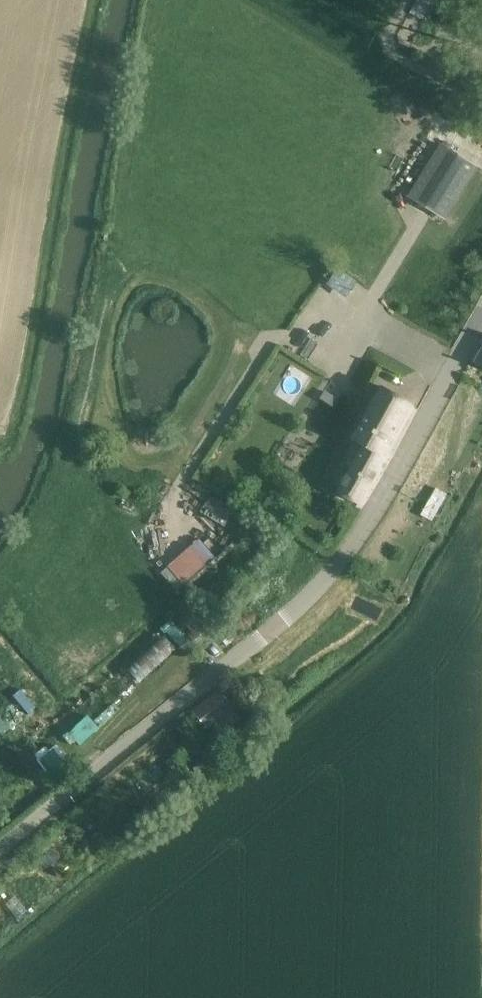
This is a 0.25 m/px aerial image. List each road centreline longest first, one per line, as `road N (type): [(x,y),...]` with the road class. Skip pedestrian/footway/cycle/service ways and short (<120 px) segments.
road 1 (unclassified): [(0,850),(328,579),(481,312)]

